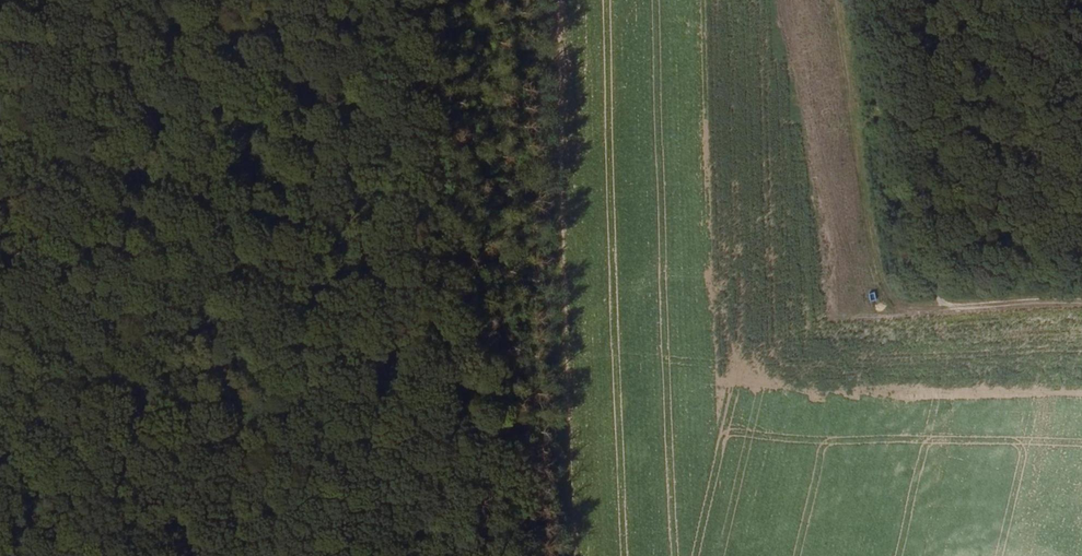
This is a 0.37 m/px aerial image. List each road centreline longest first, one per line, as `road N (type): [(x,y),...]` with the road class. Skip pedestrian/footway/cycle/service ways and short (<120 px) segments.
road 1 (track): [(1081,301),(946,300),(893,197),(853,0)]
road 2 (track): [(68,0),(75,18),(0,329)]

